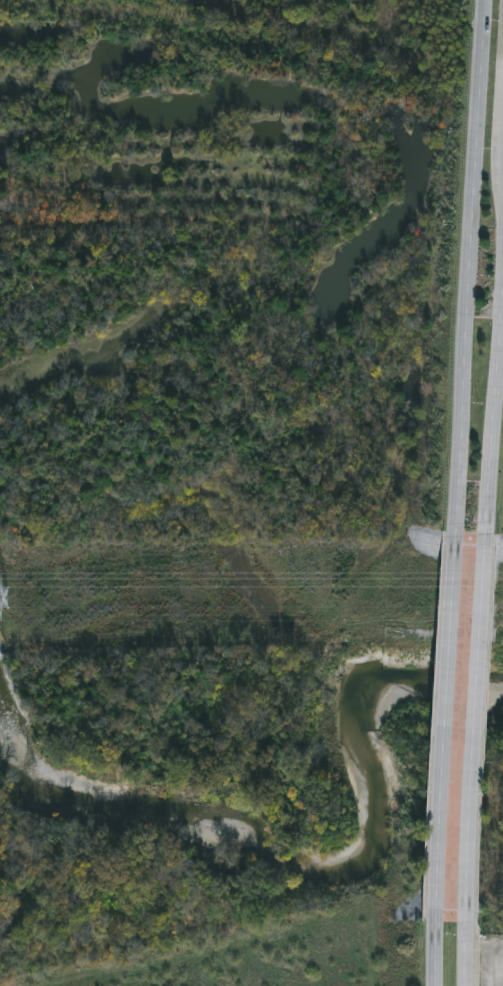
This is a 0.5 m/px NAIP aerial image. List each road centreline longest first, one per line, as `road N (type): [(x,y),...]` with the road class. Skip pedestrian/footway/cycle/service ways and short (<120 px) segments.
road 1 (primary): [(485,0),(456,540)]
road 2 (primary): [(470,928),(486,537)]
road 3 (primary): [(456,540),(433,922)]
road 4 (primary): [(486,537),(502,296)]

